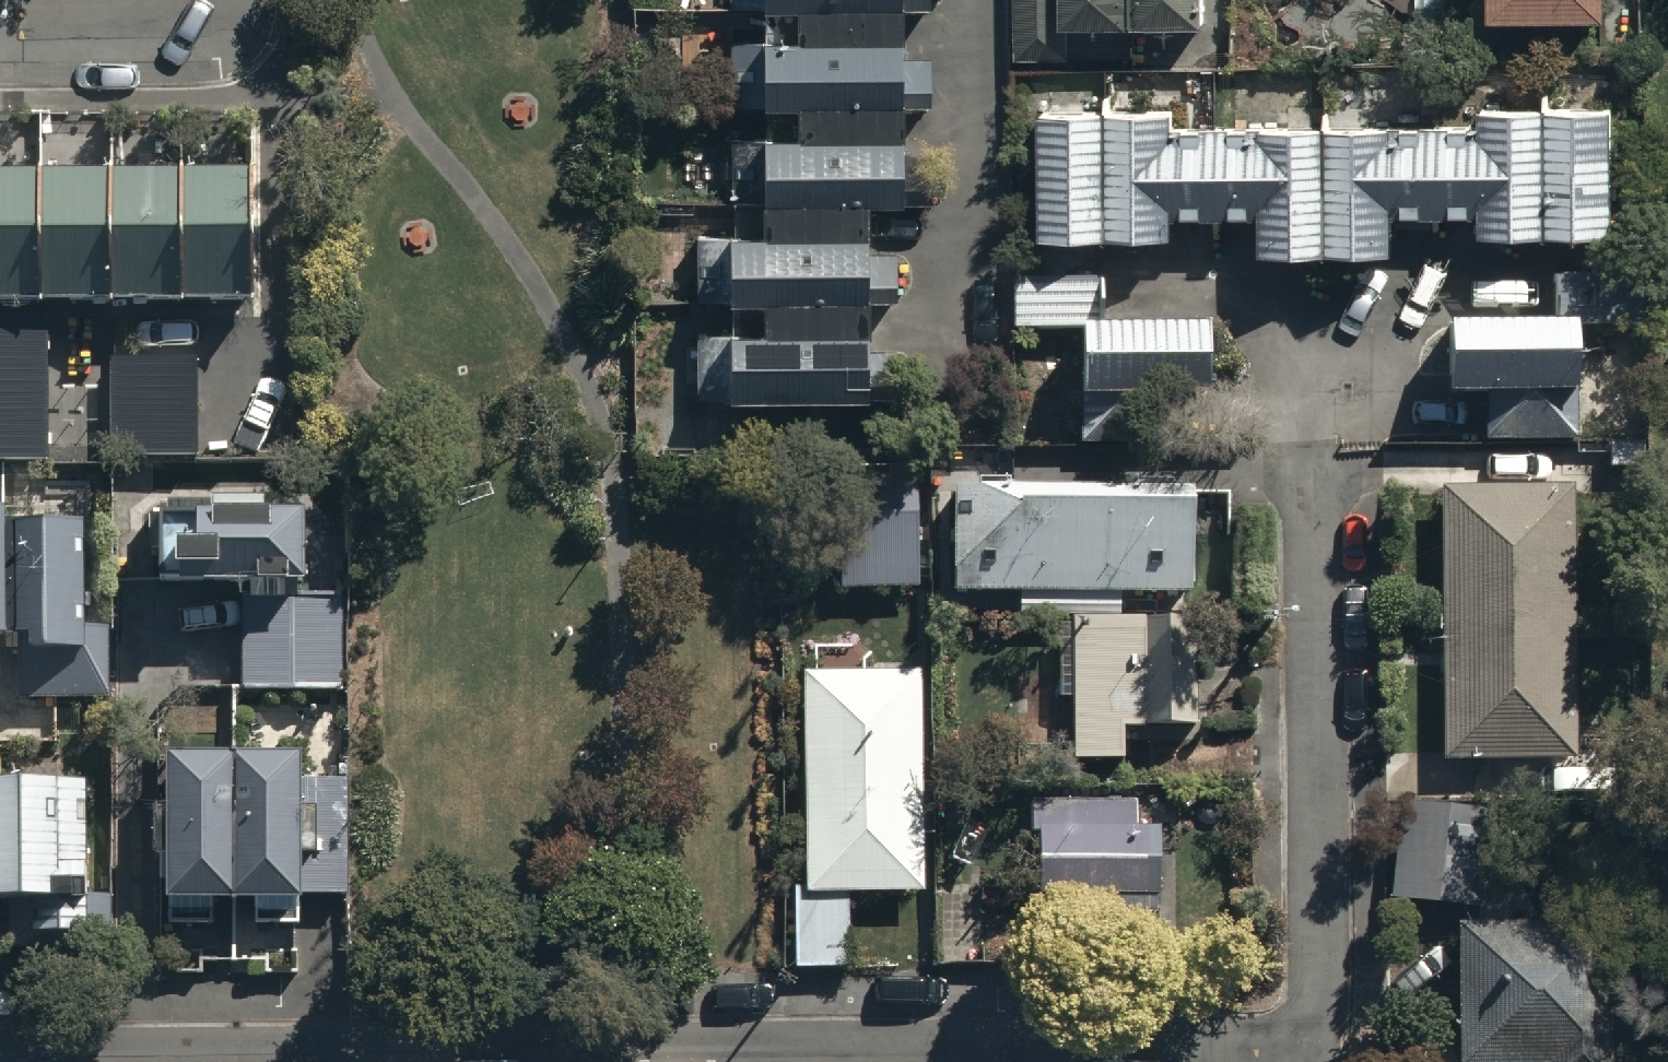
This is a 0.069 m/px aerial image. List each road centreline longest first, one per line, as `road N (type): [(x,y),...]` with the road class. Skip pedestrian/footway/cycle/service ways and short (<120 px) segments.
road 1 (residential): [(1230,1061),(1157,1051),(0,1061)]
road 2 (residential): [(1307,1061),(1314,922),(1310,479)]
road 3 (residential): [(191,0),(89,37),(0,38)]

